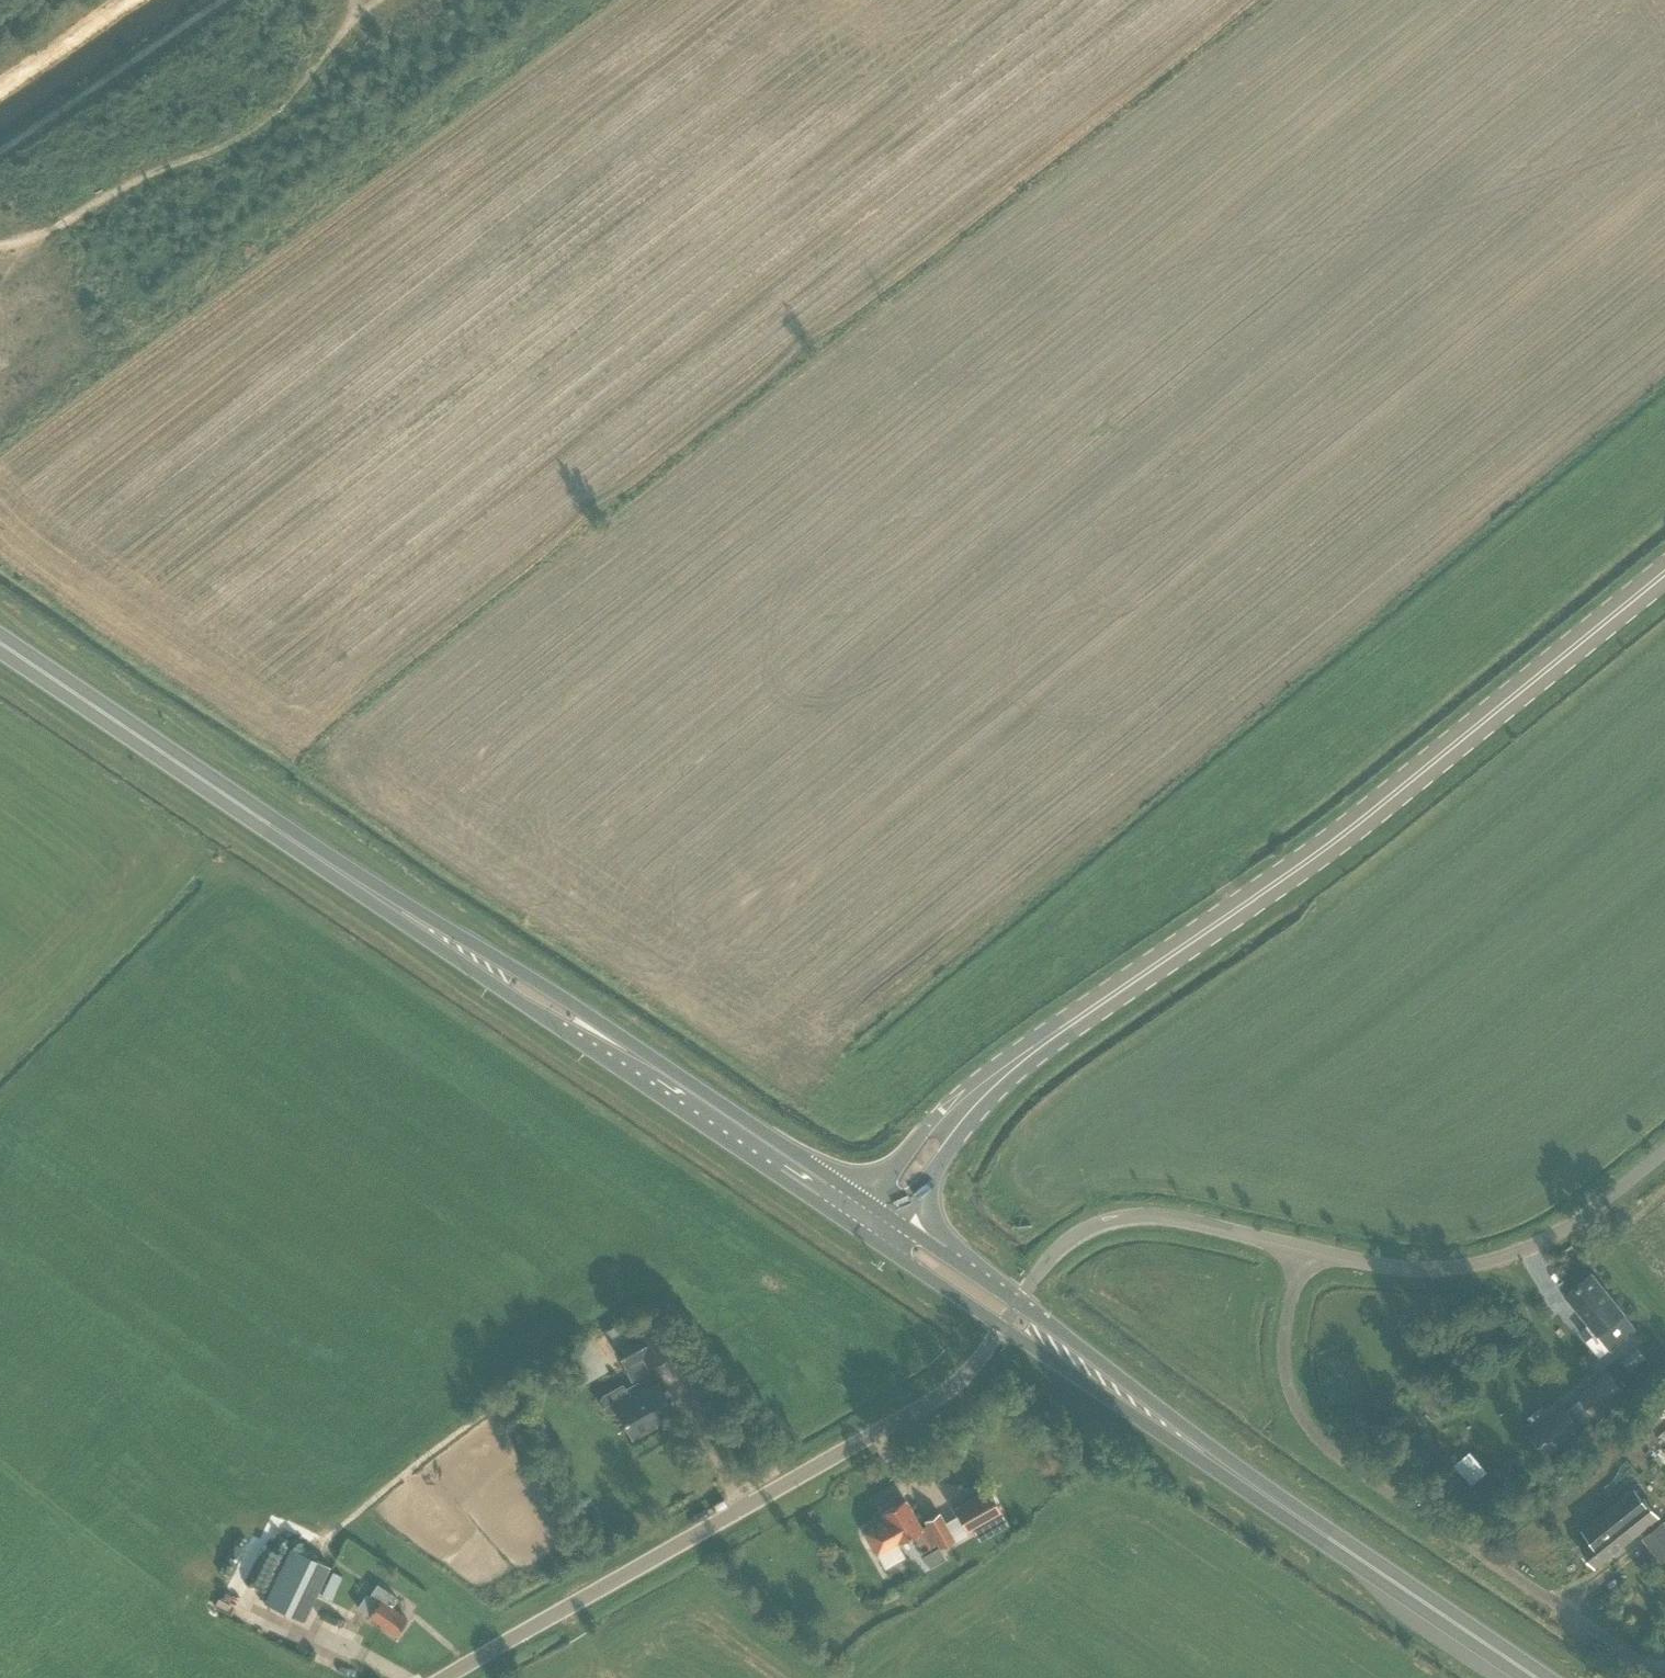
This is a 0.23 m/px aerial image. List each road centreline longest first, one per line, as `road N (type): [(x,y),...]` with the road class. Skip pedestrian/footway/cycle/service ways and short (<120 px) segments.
road 1 (tertiary): [(1048,1039),(1344,835),(1664,574)]
road 2 (unclassified): [(447,1677),(926,1406),(958,1383),(1002,1326)]
road 3 (trunk): [(388,902),(400,921),(868,1236)]
road 4 (unclassified): [(1305,1248),(1285,1358),(1311,1430),(1347,1464),(1624,1649)]
road 5 (trunk): [(867,1200),(614,1028),(411,906),(388,902)]
road 6 (trunk): [(388,902),(0,642)]
road 7 (unclassified): [(1305,1248),(1388,1268),(1506,1262),(1568,1234),(1664,1157)]
road 8 (trunk): [(1537,1677),(1219,1462)]
road 9 (unclassified): [(1018,1303),(1070,1241),(1130,1217),(1167,1217),(1305,1248)]
road 10 (trunk): [(1219,1462),(1211,1446),(1018,1303)]
road 11 (trunk): [(1002,1326),(1199,1459),(1219,1462)]
road 12 (tertiary): [(1048,1039),(1027,1043),(955,1098),(867,1200)]
road 13 (tertiary): [(899,1222),(970,1124),(1041,1056),(1048,1039)]
road 14 (trunk): [(868,1236),(1002,1326)]
road 15 (trunk): [(1018,1303),(899,1222)]

